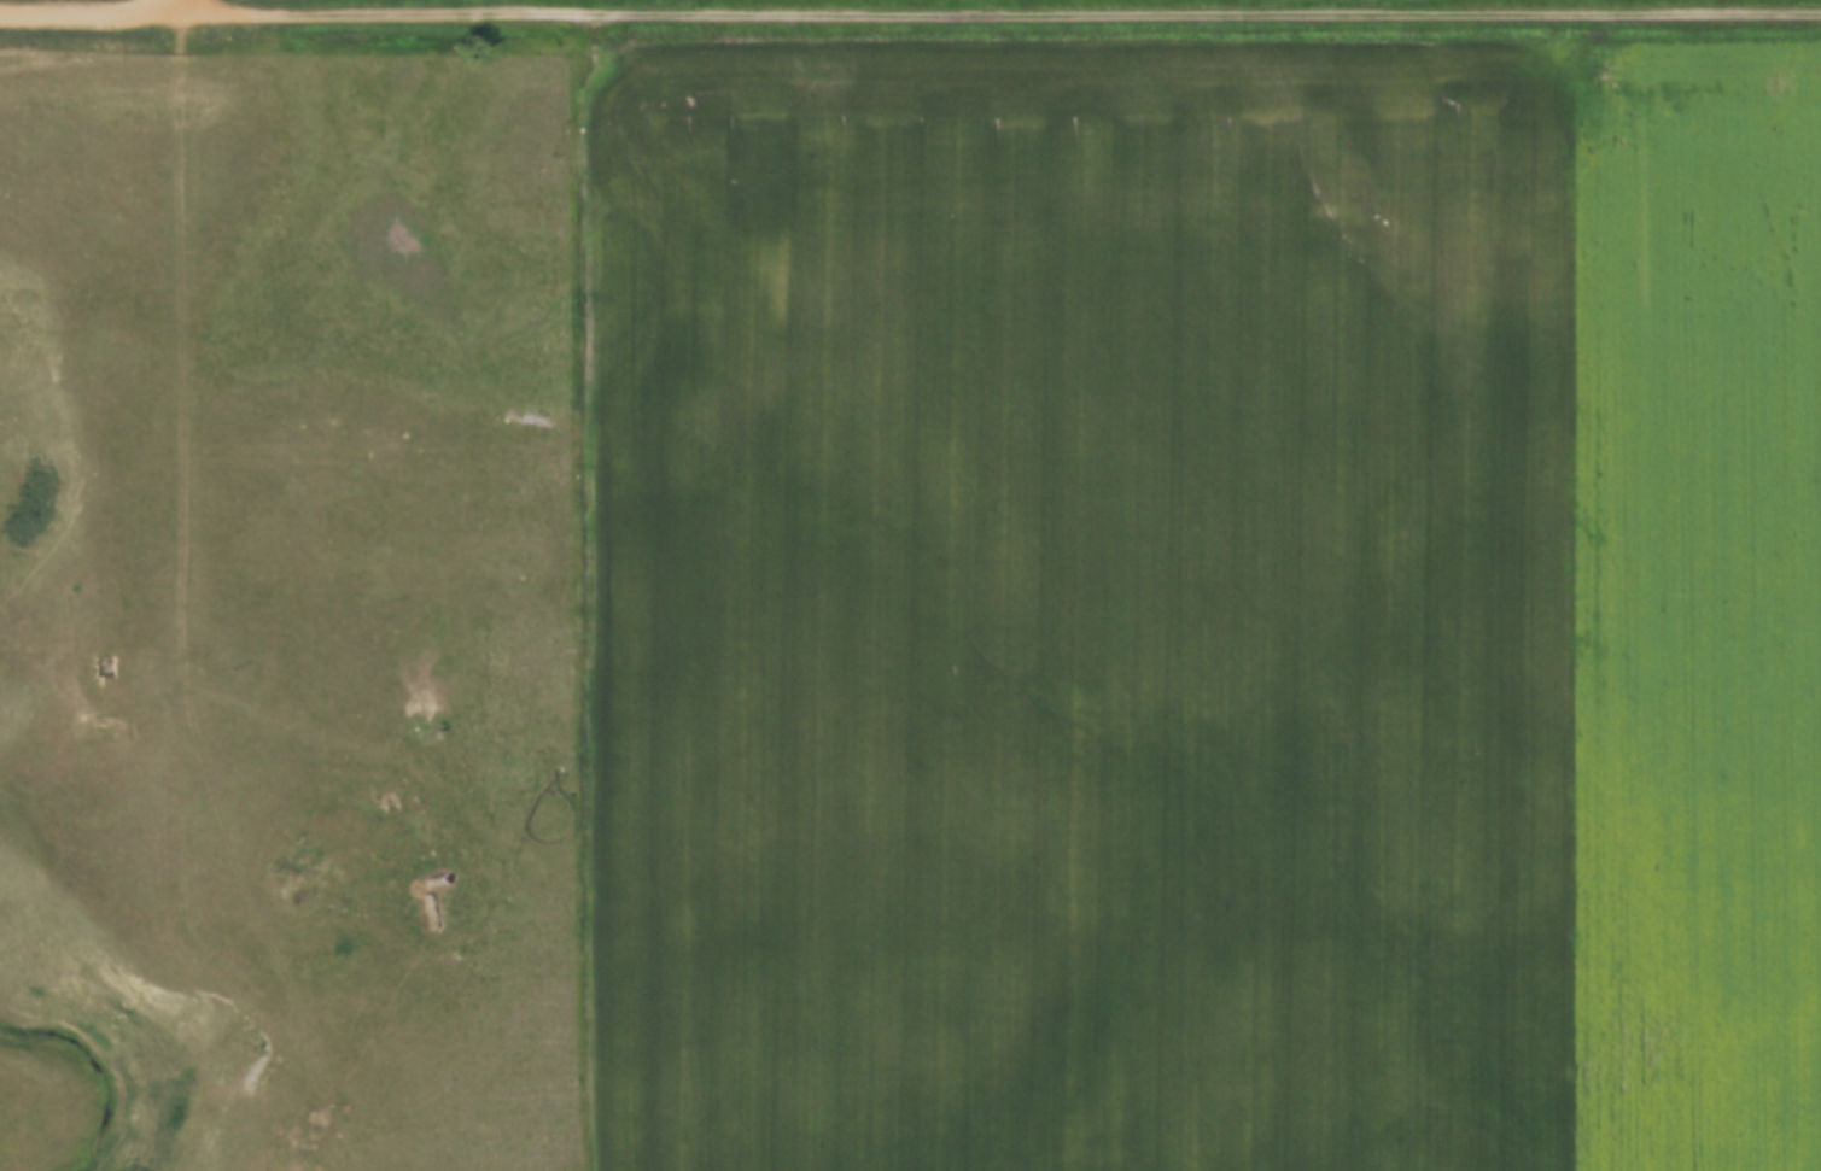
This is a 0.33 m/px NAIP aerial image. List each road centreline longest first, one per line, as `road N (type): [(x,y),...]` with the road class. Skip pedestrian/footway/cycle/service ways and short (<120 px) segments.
road 1 (residential): [(0,12),(1820,10)]
road 2 (track): [(595,1170),(589,919),(603,616),(582,104),(609,13)]

